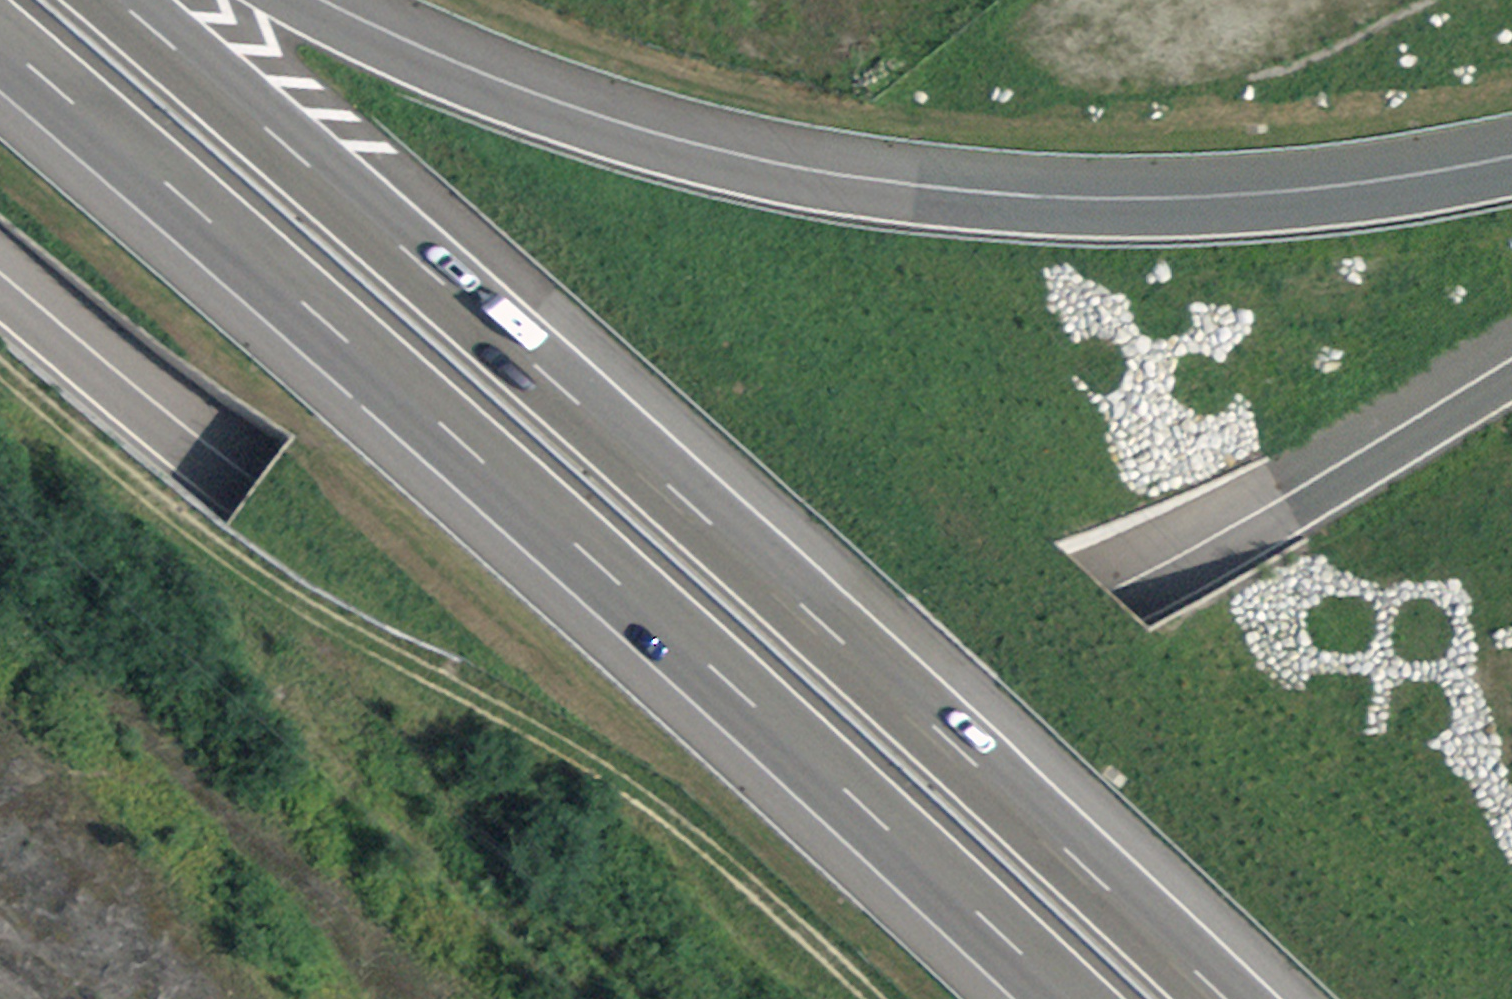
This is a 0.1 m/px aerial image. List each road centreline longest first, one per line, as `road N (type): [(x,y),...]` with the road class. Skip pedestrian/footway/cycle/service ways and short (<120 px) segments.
road 1 (motorway): [(0,281),(252,480),(415,572),(550,626),(699,643),(802,648),(942,638),(1010,630),(1115,599),(1511,371)]
road 2 (motorway): [(1220,998),(861,654),(86,0)]
road 3 (motorway): [(0,67),(237,264),(795,760),(1041,998)]
road 4 (motorway): [(1511,162),(1222,194),(1097,197),(915,187),(743,165),(479,80),(324,0)]
road 5 (track): [(0,369),(221,558),(536,728),(694,837),(860,998)]

